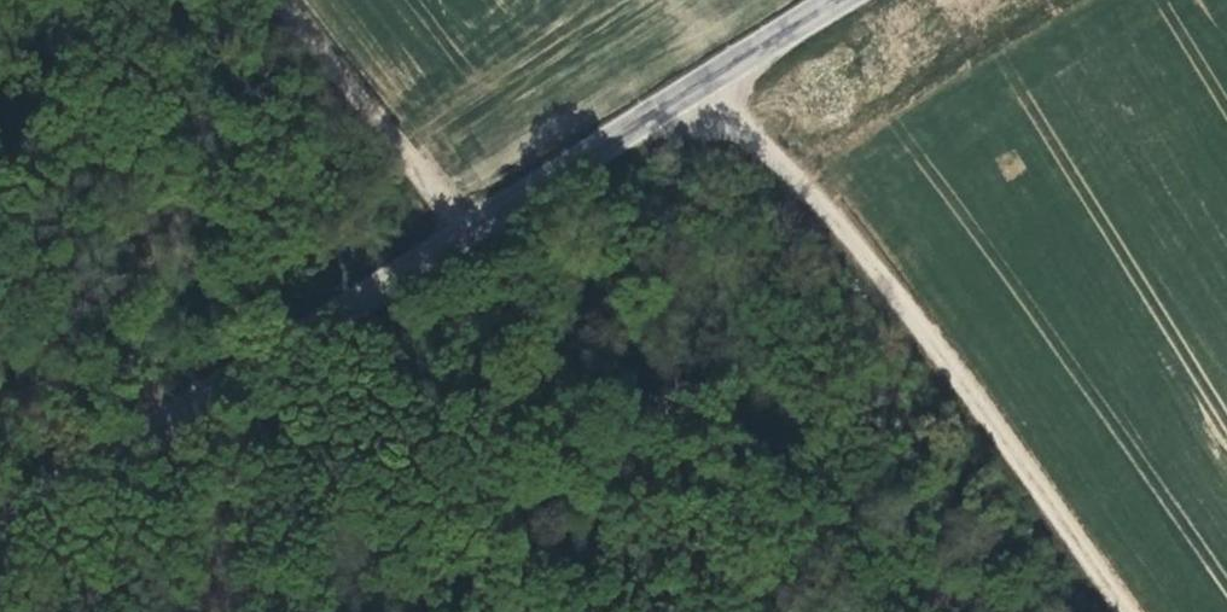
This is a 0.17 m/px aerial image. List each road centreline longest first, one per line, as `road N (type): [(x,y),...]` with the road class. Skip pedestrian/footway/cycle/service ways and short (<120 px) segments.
road 1 (unclassified): [(837,0),(0,503)]
road 2 (track): [(1098,611),(820,199),(703,80)]
road 3 (track): [(463,225),(290,0)]

